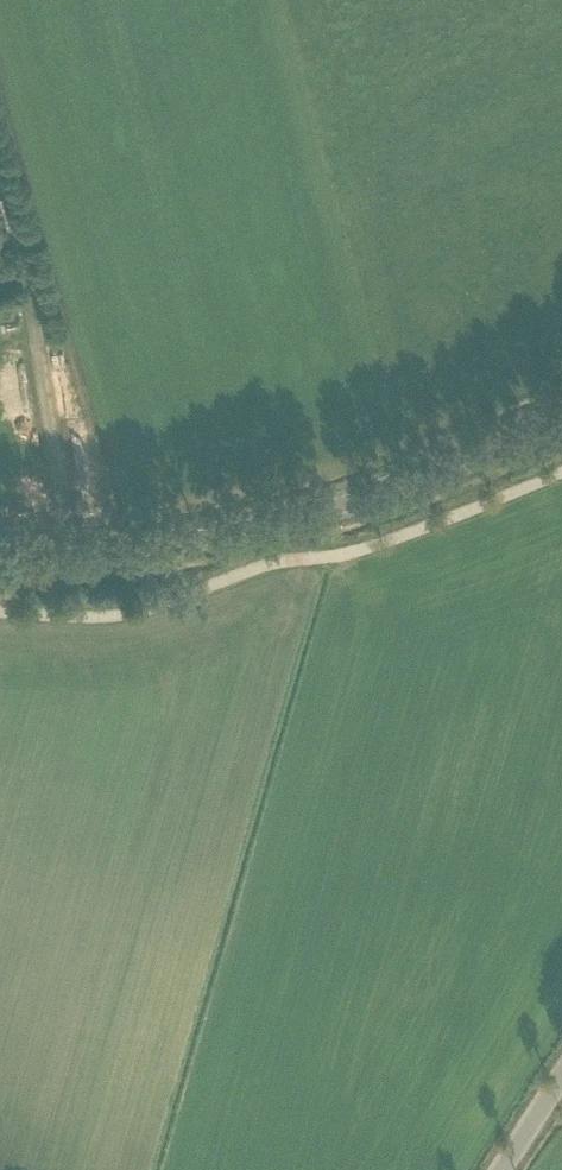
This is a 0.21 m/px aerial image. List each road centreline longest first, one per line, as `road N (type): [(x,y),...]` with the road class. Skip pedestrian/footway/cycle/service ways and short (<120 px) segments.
road 1 (tertiary): [(561,420),(309,520),(139,552),(0,559)]

